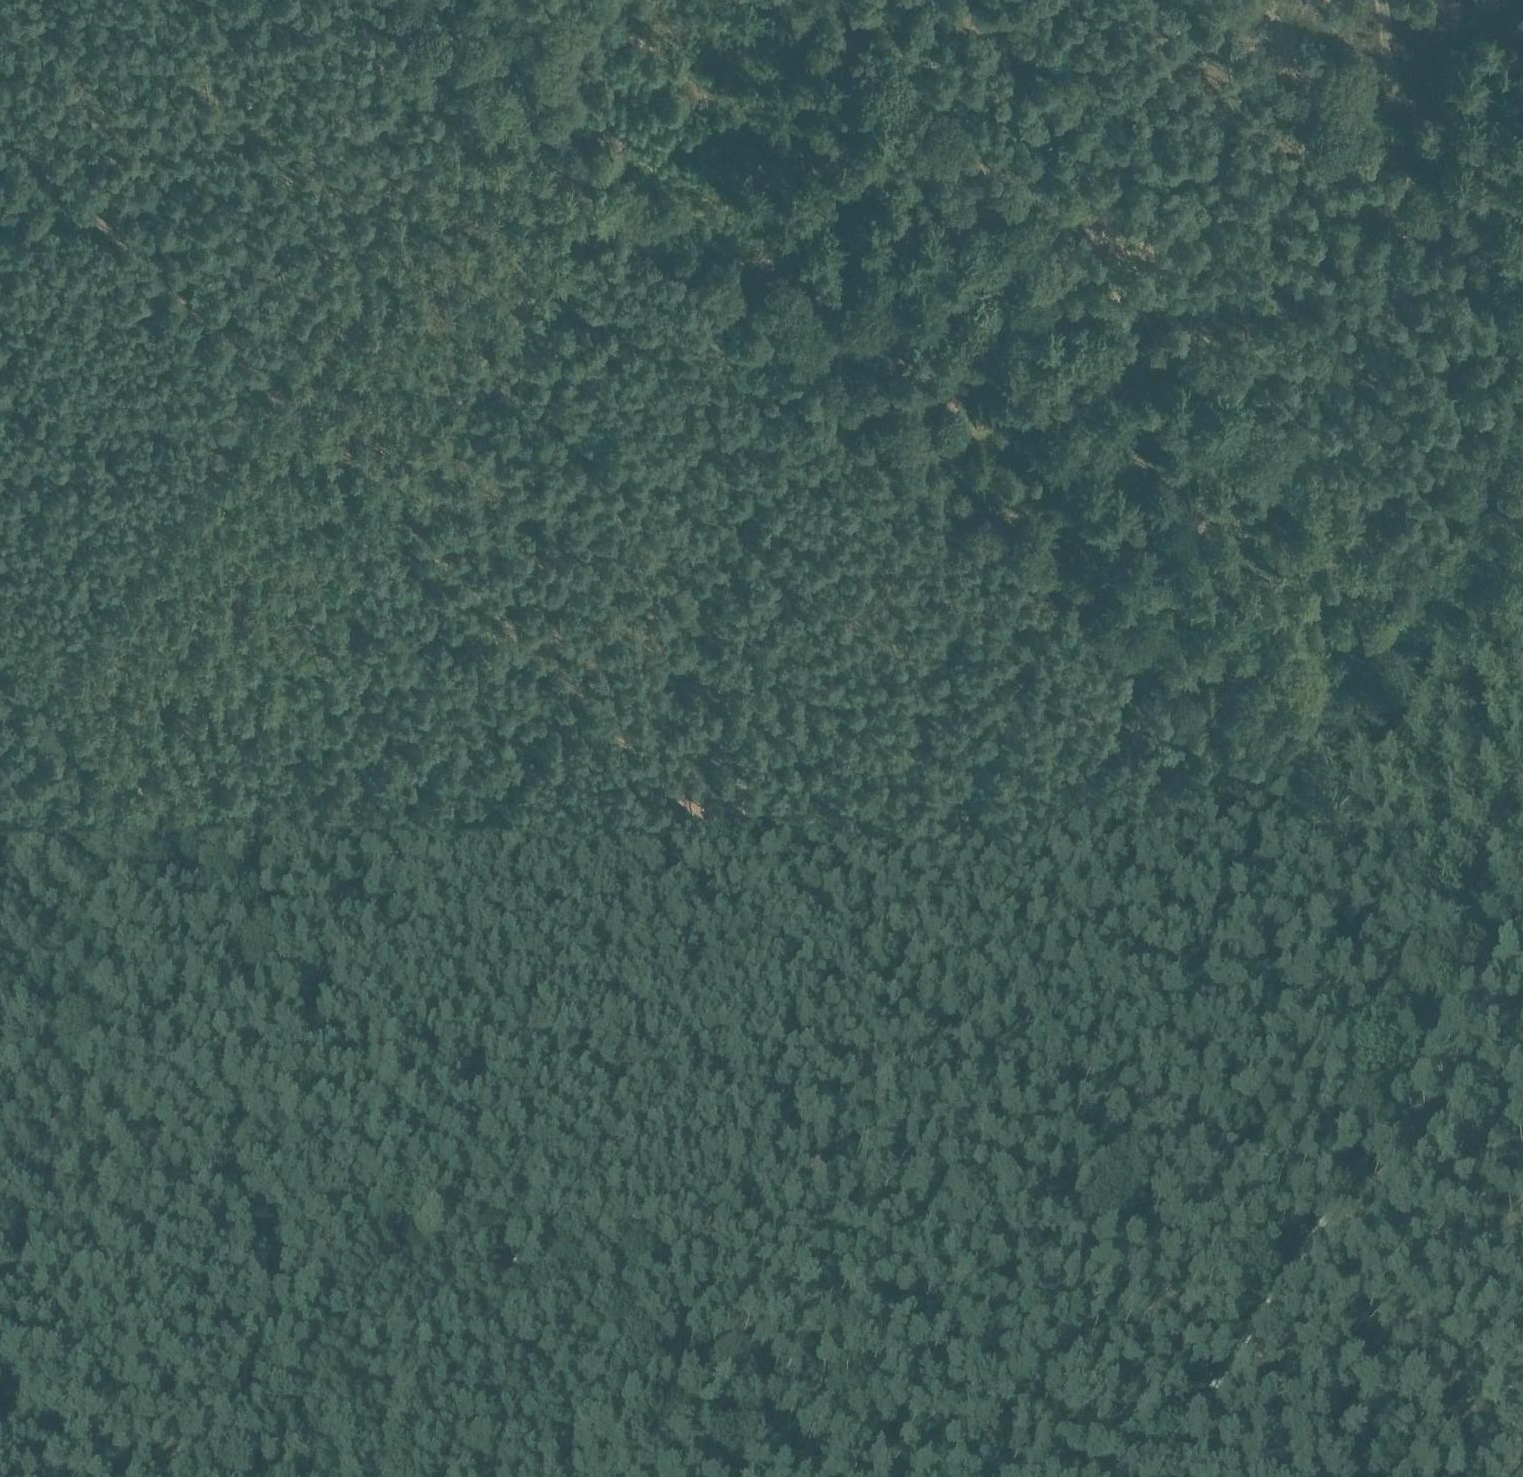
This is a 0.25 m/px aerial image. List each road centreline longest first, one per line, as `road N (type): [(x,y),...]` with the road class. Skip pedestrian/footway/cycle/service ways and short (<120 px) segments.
road 1 (track): [(1522,911),(1154,1476)]

